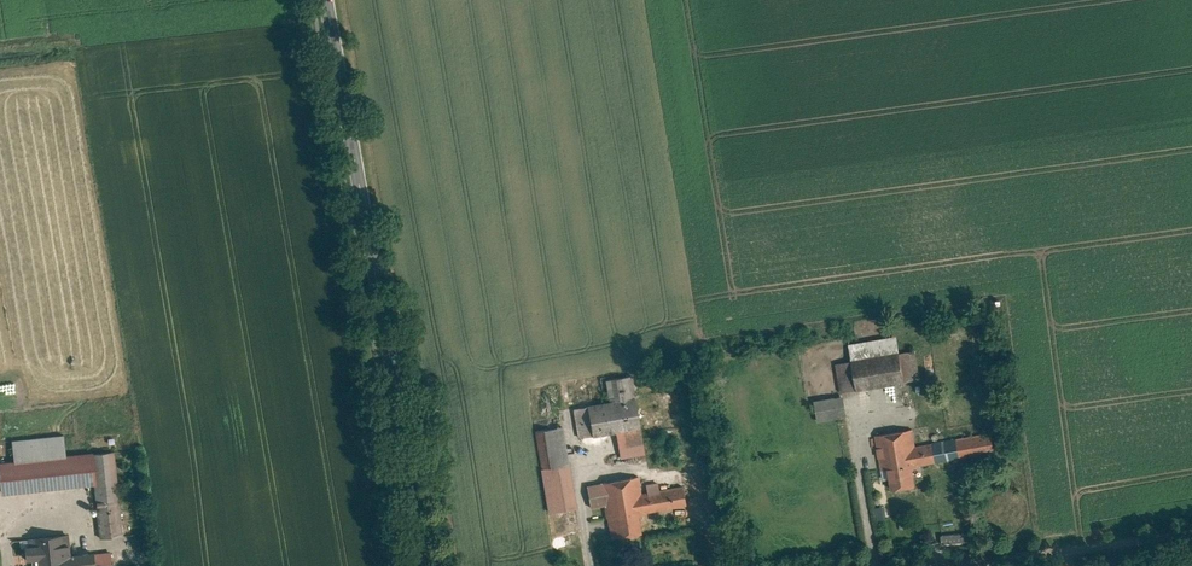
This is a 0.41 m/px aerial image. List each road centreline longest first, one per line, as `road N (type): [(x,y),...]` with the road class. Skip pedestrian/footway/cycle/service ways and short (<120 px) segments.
road 1 (tertiary): [(324,0),(423,565)]
road 2 (track): [(962,565),(1191,531)]

